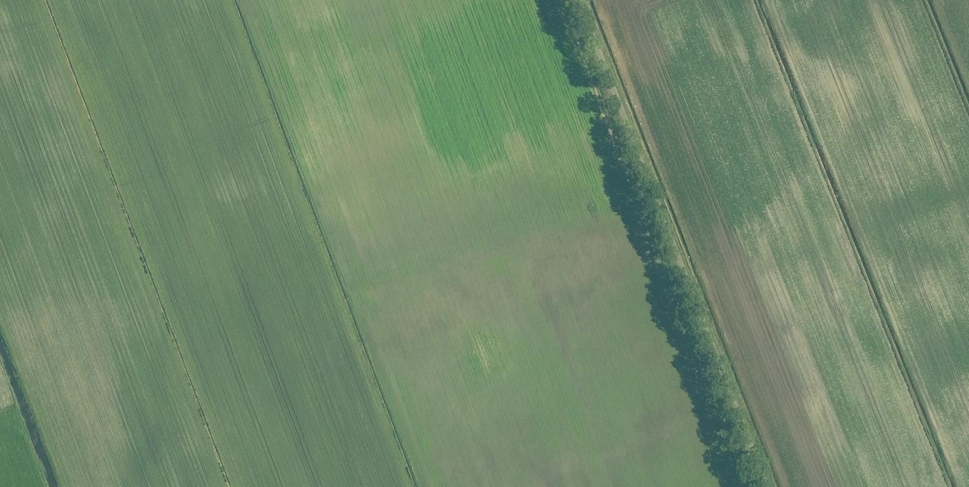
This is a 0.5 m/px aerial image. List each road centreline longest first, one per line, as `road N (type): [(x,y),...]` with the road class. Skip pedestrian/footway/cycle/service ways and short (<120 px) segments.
road 1 (unclassified): [(767,486),(579,0)]

